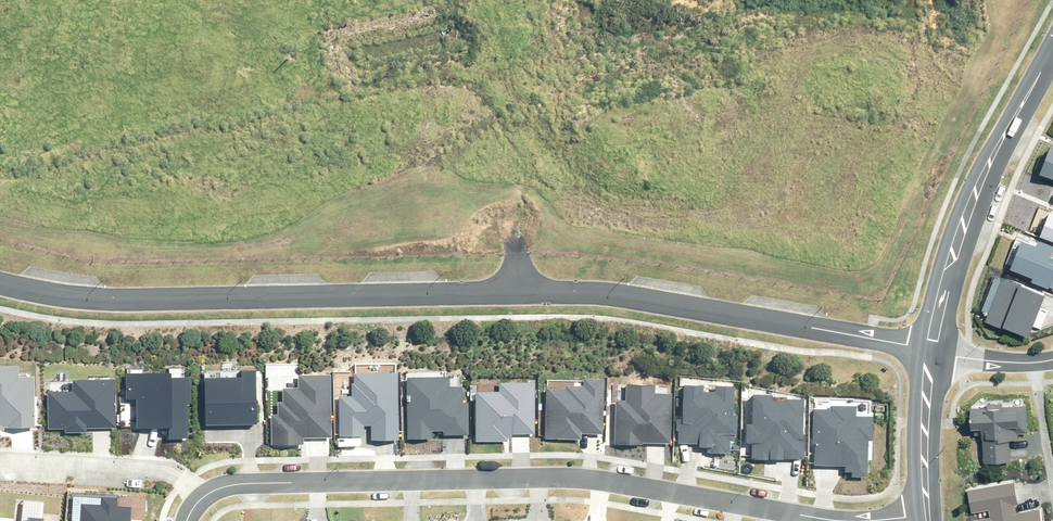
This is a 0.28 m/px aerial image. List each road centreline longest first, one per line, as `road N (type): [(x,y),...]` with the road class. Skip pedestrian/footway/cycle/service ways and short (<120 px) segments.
road 1 (residential): [(932,353),(581,294),(110,293),(0,273)]
road 2 (residential): [(198,501),(249,482),(558,478),(830,518),(905,517),(928,508)]
road 3 (residential): [(932,353),(960,240),(1047,63)]
road 4 (residential): [(198,501),(166,473),(0,464)]
road 5 (residential): [(928,508),(932,353)]
road 6 (residential): [(1052,360),(932,353)]

